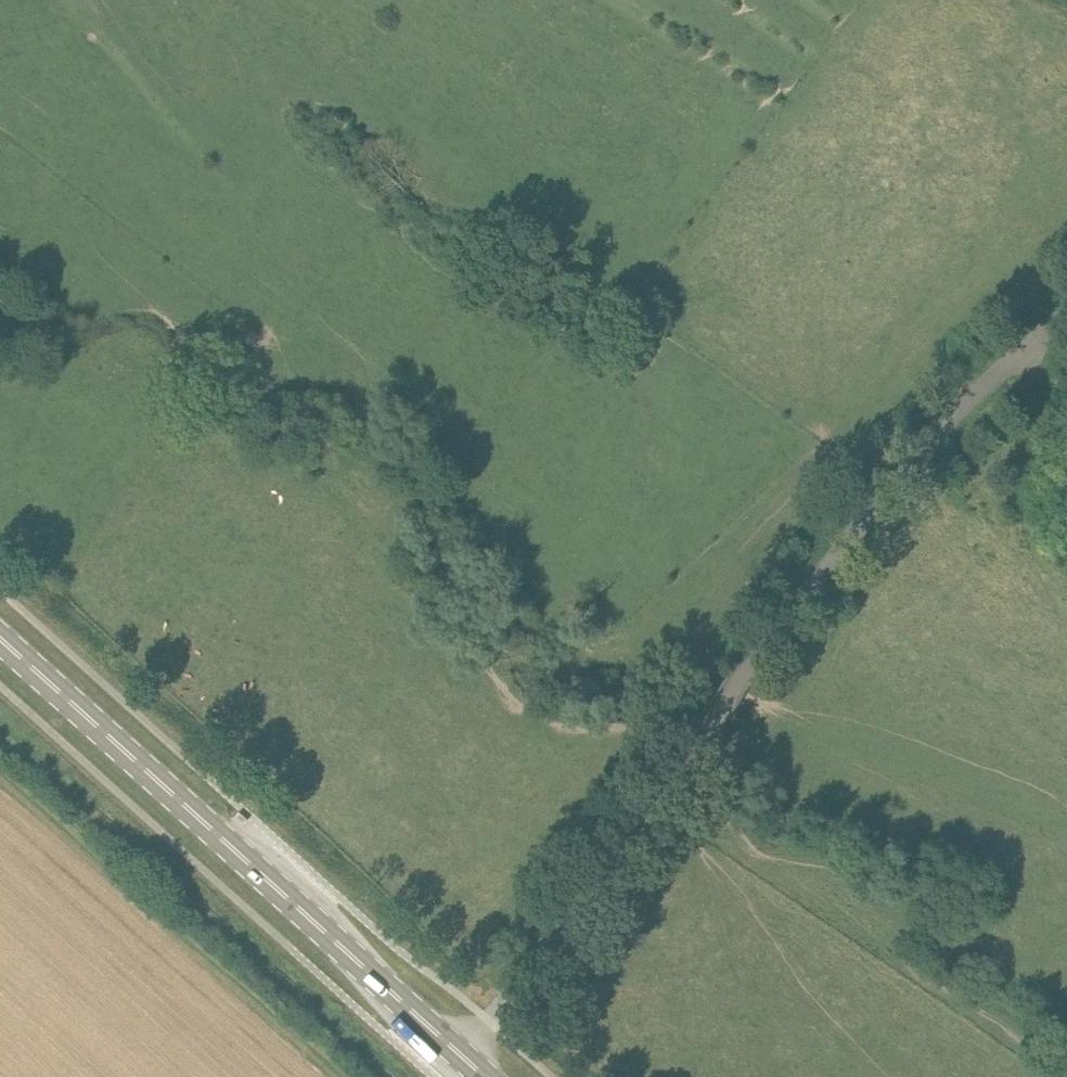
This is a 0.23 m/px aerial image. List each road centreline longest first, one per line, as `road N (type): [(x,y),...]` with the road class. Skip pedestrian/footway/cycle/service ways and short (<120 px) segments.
road 1 (primary): [(486,1076),(0,639)]
road 2 (track): [(1027,347),(1040,402),(994,469),(1003,523)]

